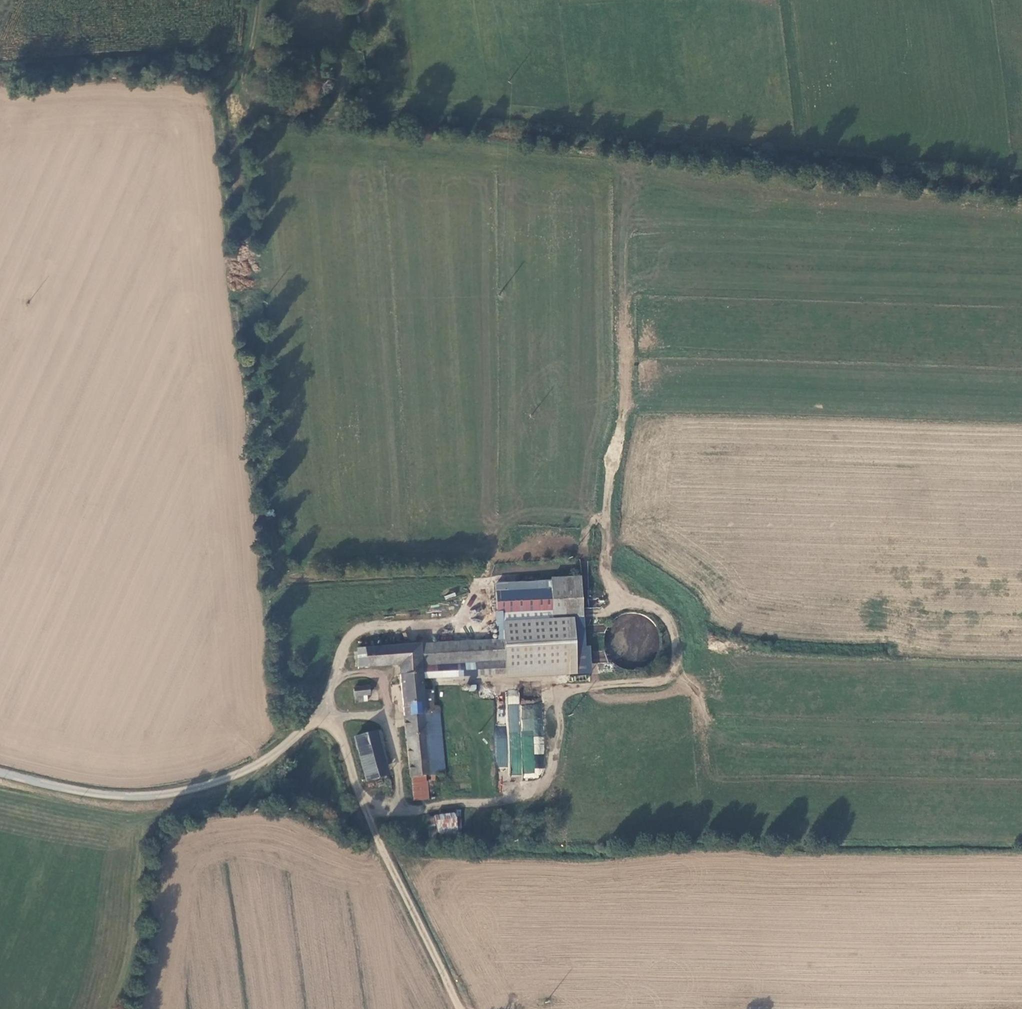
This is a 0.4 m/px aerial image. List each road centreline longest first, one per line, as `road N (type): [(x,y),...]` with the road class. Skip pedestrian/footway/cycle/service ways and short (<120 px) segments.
road 1 (unclassified): [(0,772),(126,799),(175,792),(240,774),(323,719),(341,732),(366,809)]
road 2 (track): [(366,809),(462,1008)]

